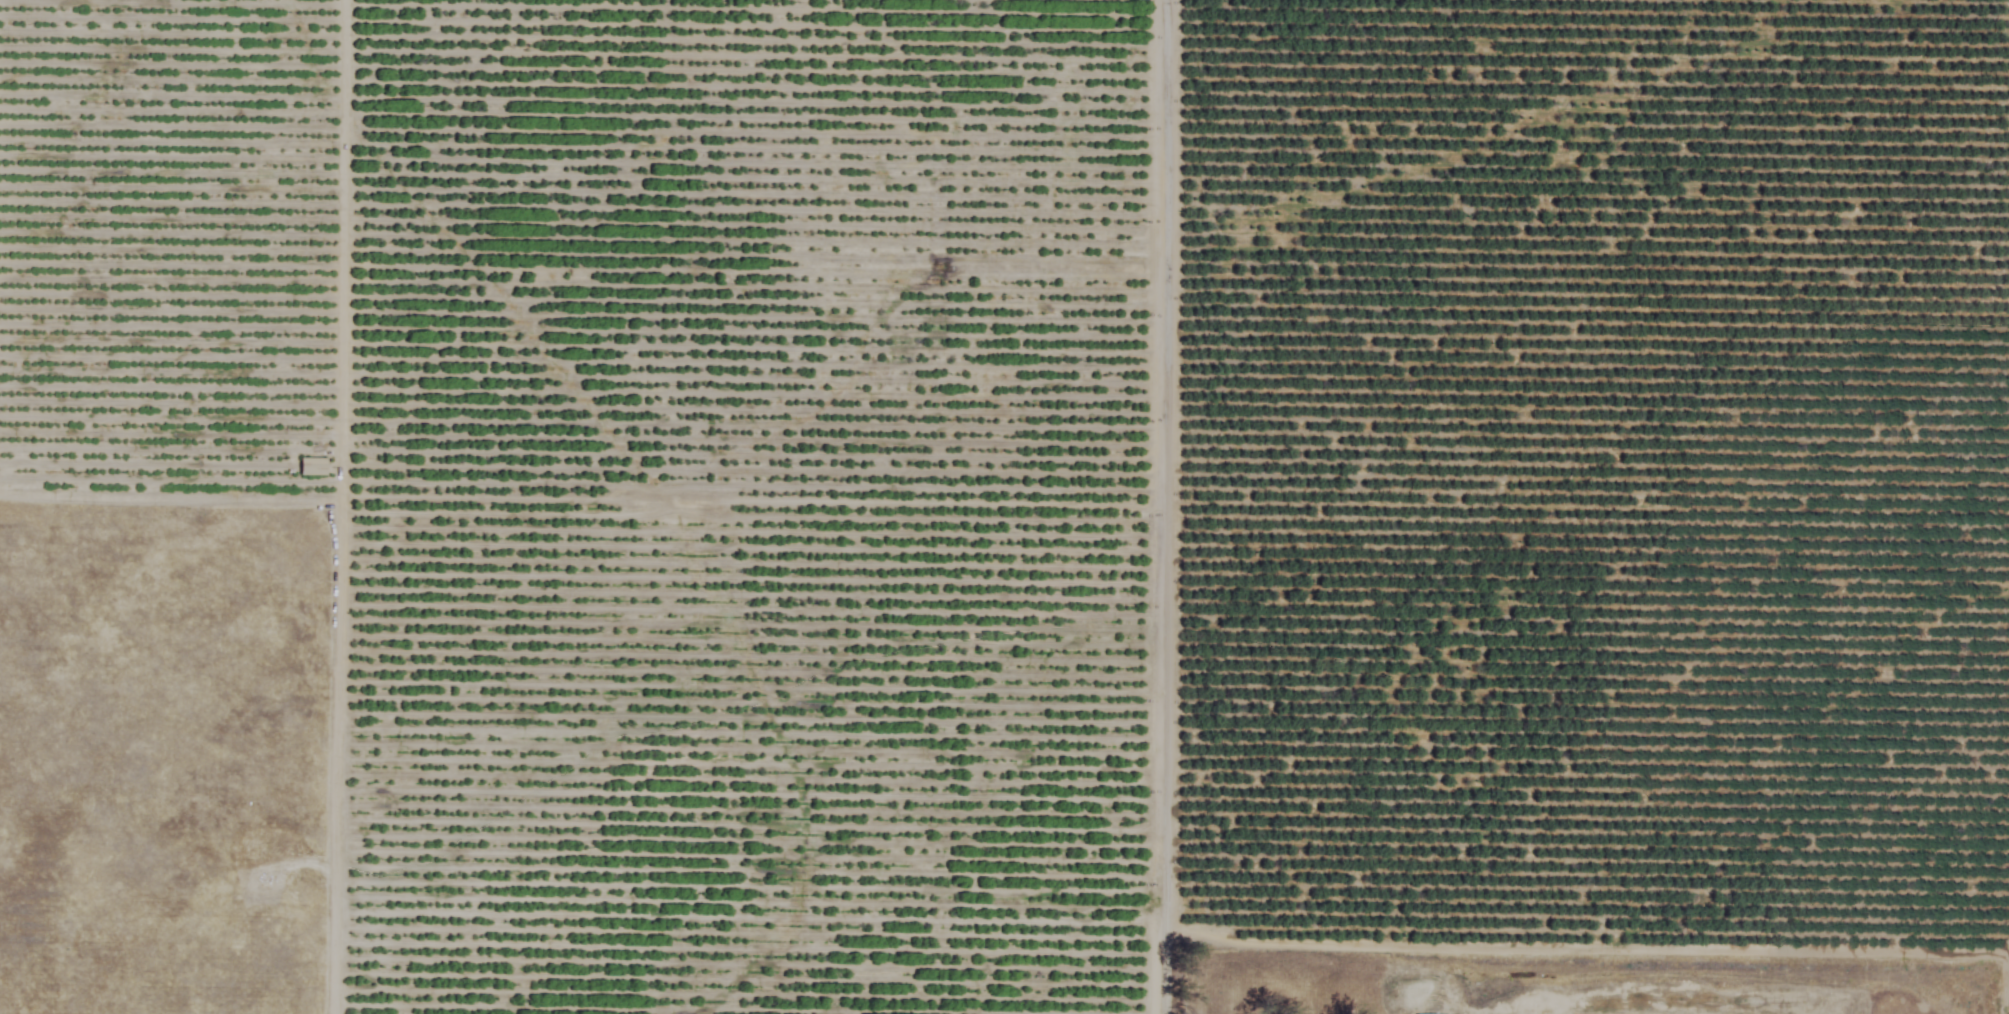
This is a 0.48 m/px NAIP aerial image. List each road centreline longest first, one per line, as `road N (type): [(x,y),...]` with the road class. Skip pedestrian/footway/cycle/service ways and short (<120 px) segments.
road 1 (residential): [(1157,1013),(1165,0)]

